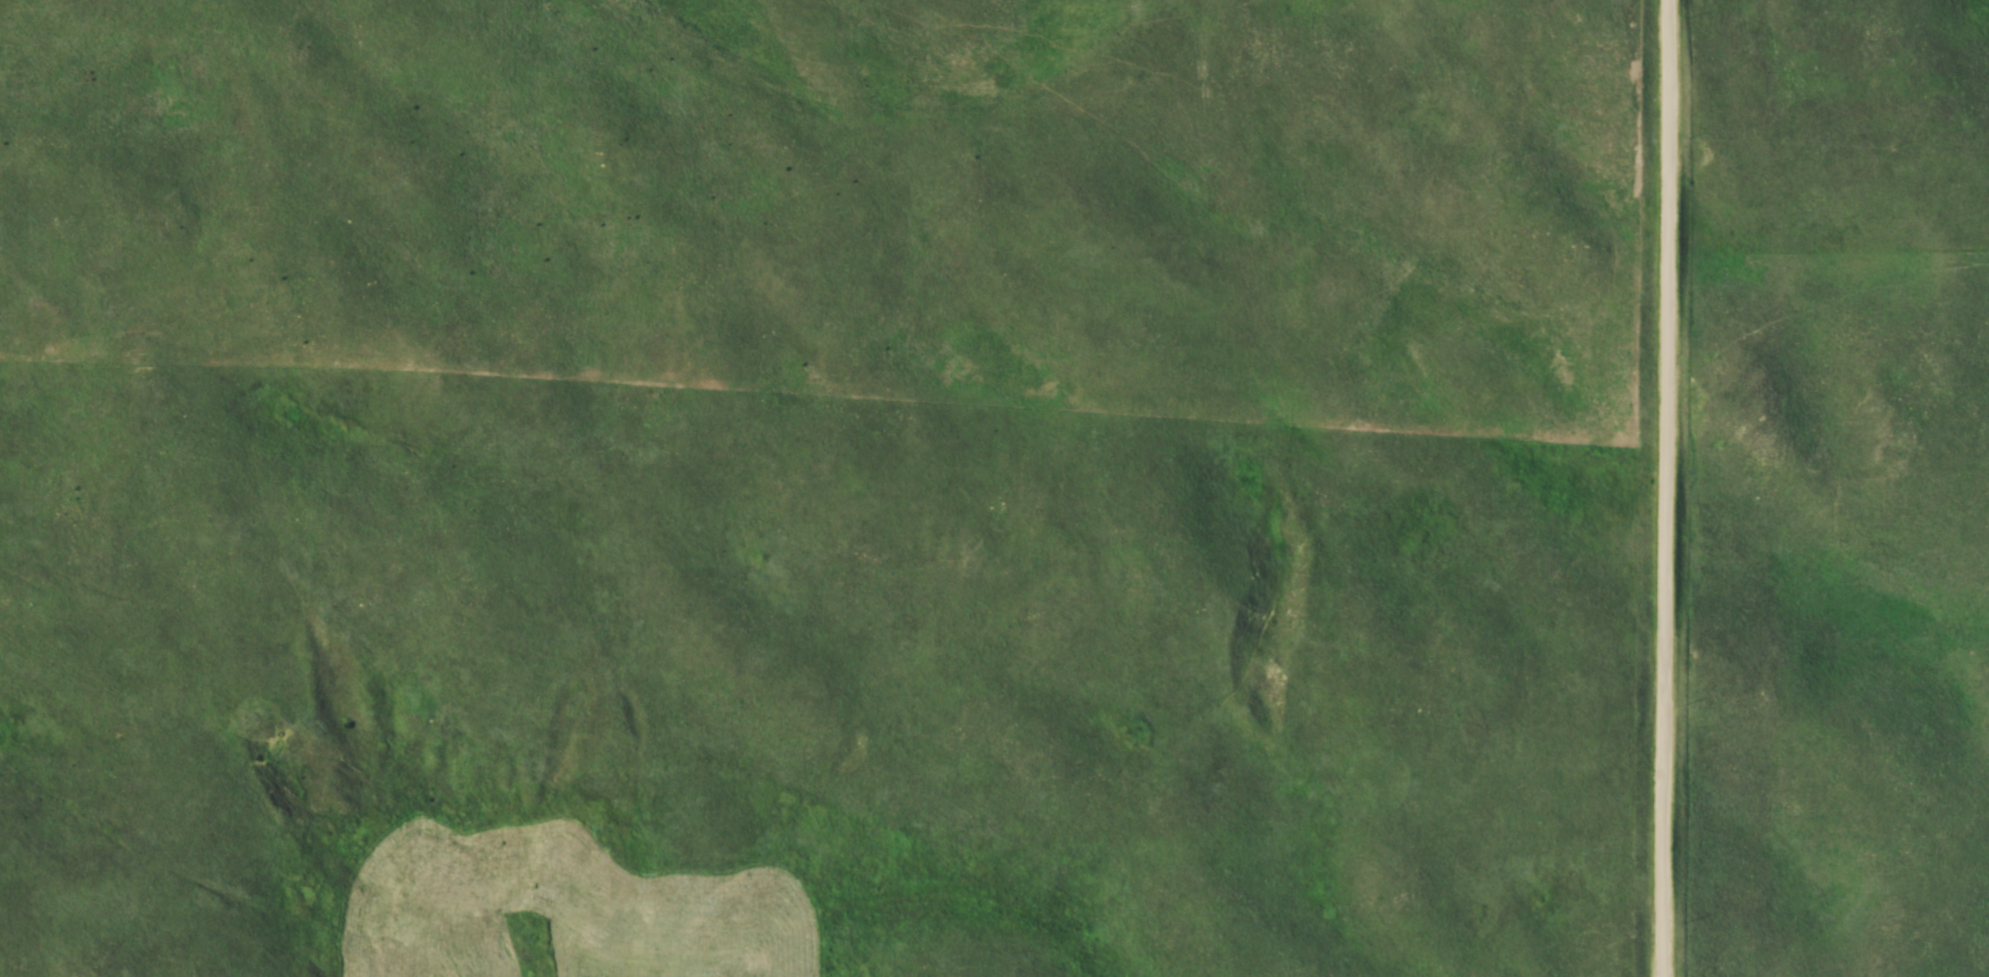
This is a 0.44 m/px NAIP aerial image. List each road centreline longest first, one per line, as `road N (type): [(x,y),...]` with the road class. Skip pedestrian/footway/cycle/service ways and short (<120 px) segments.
road 1 (tertiary): [(1664,976),(1669,0)]

